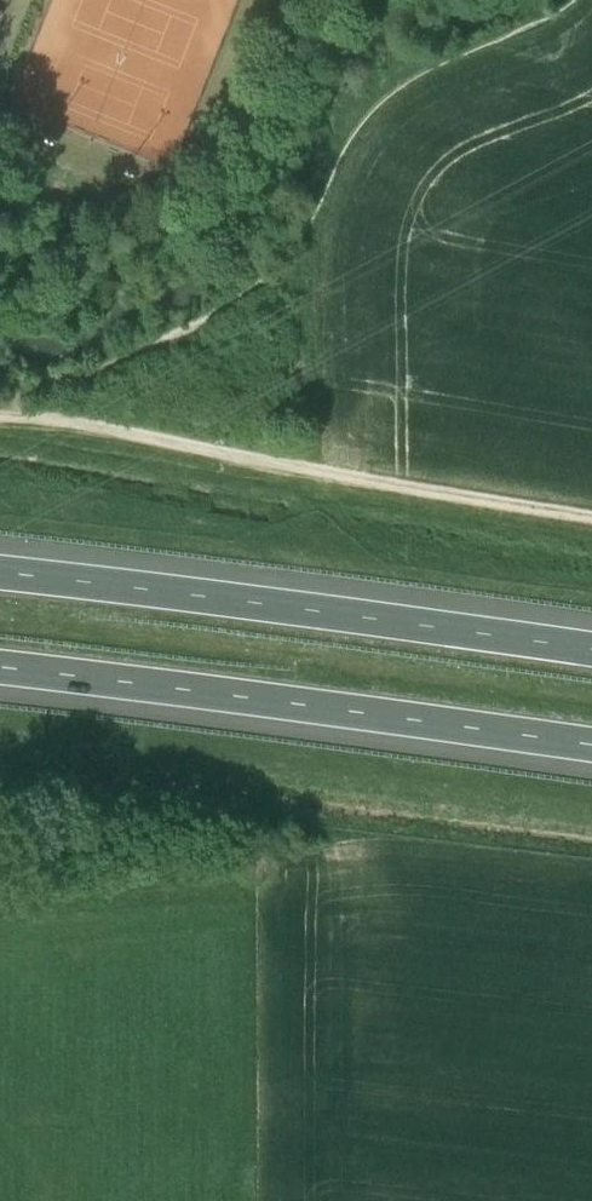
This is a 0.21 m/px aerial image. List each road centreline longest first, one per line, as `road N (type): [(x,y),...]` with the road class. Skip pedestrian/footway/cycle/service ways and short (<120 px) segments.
road 1 (track): [(0,418),(81,425),(591,520)]
road 2 (motorway): [(591,647),(0,568)]
road 3 (motorway): [(0,668),(591,746)]

